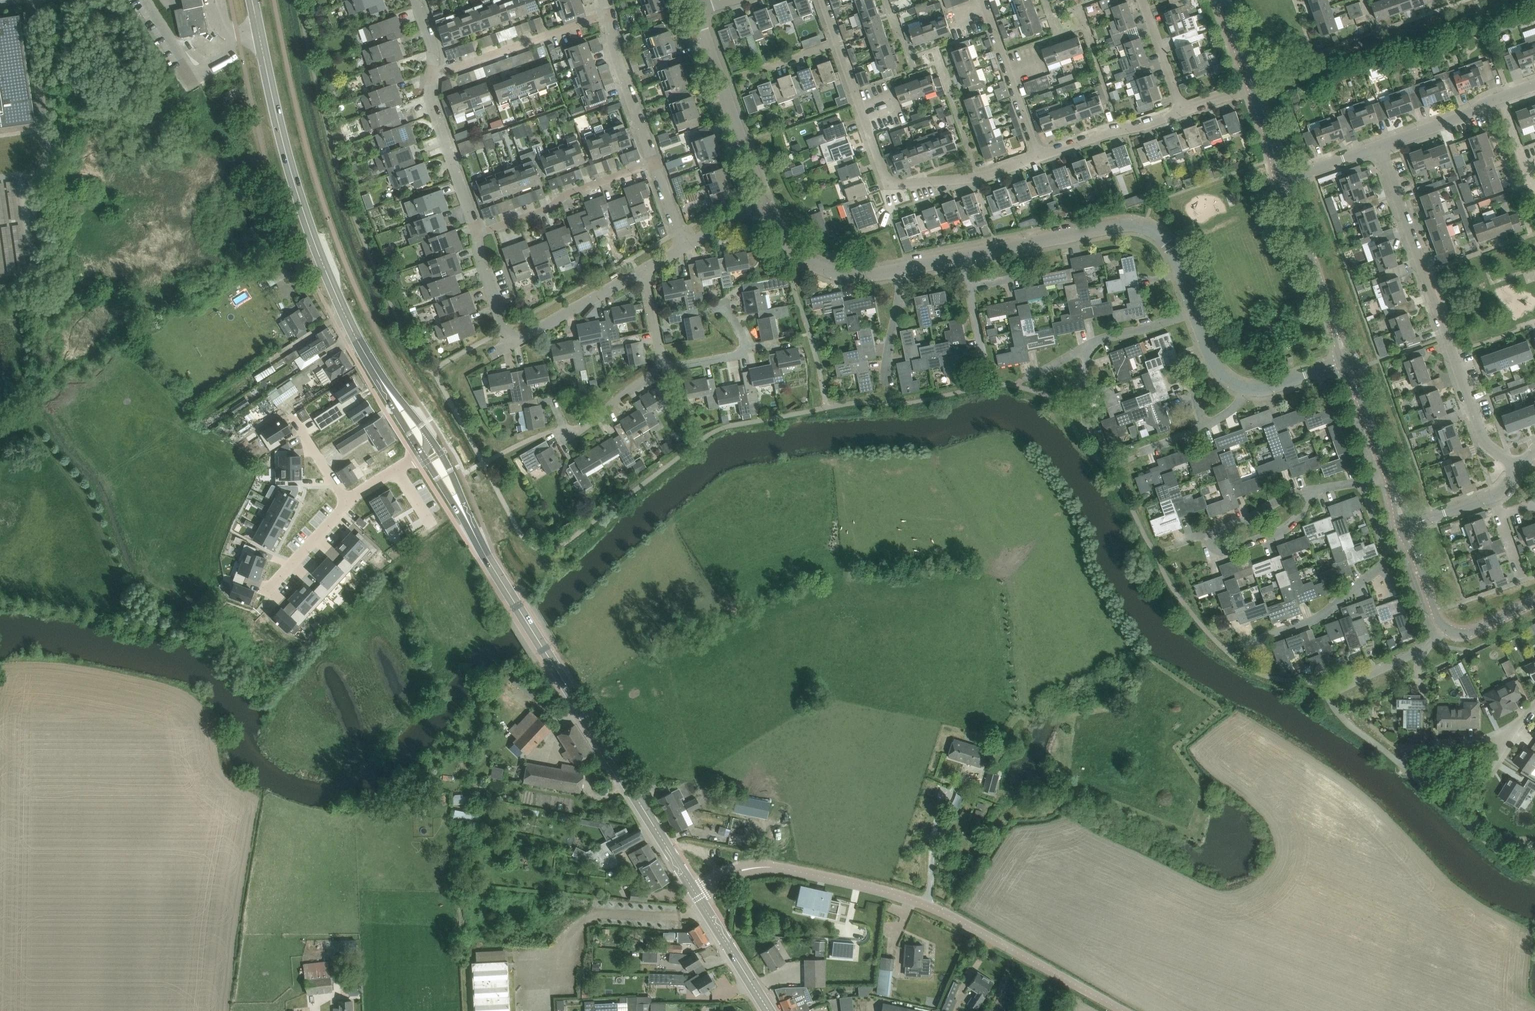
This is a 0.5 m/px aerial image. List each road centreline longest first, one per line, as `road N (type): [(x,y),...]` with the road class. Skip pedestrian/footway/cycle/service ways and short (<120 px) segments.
road 1 (secondary): [(695,893),(461,508)]
road 2 (secondary): [(385,386),(309,227),(254,0)]
road 3 (unclassified): [(1123,1010),(944,913),(886,891),(749,868)]
road 4 (residential): [(1520,468),(1482,436),(1380,146)]
road 5 (residential): [(1038,157),(976,177),(890,182),(838,42)]
road 6 (residential): [(1194,311),(1170,246),(1139,225),(963,257)]
road 7 (residential): [(1245,645),(1318,618),(1388,560),(1363,482)]
road 8 (residential): [(764,203),(695,12)]
road 9 (tertiary): [(1347,361),(1283,179)]
road 10 (residential): [(476,234),(653,163)]
road 11 (residential): [(432,76),(609,12)]
road 12 (residential): [(231,155),(141,0)]
road 13 (residential): [(1038,157),(983,0)]
road 14 (residential): [(476,234),(433,108),(432,76)]
road 15 (residential): [(896,270),(835,273),(812,264),(780,236),(764,203)]
road 16 (residential): [(653,163),(609,12)]
road 17 (residential): [(511,343),(644,269)]
road 18 (residential): [(1182,111),(1038,157)]
road 19 (residential): [(554,399),(572,432),(663,369)]
road 20 (residential): [(1319,489),(1278,533),(1222,551),(1207,534)]
road 21 (secondary): [(769,1010),(695,893)]
road 22 (residential): [(1380,146),(1501,97)]
road 23 (residential): [(268,596),(347,502)]
road 24 (tertiary): [(1387,475),(1347,361)]
road 25 (residential): [(1207,534),(1319,489)]

